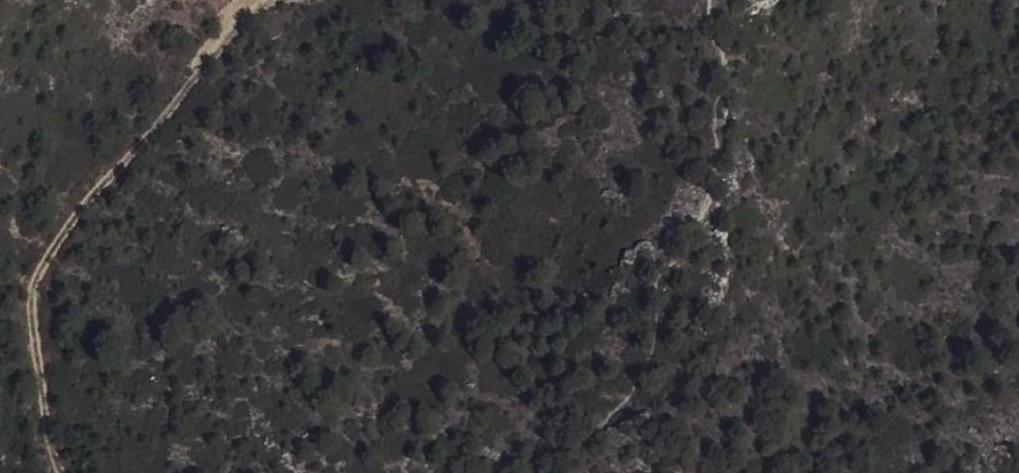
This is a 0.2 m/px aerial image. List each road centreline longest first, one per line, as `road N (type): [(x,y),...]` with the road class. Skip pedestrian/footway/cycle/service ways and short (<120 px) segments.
road 1 (track): [(70,472),(32,312),(49,251),(58,227),(180,105),(219,37),(254,0)]

